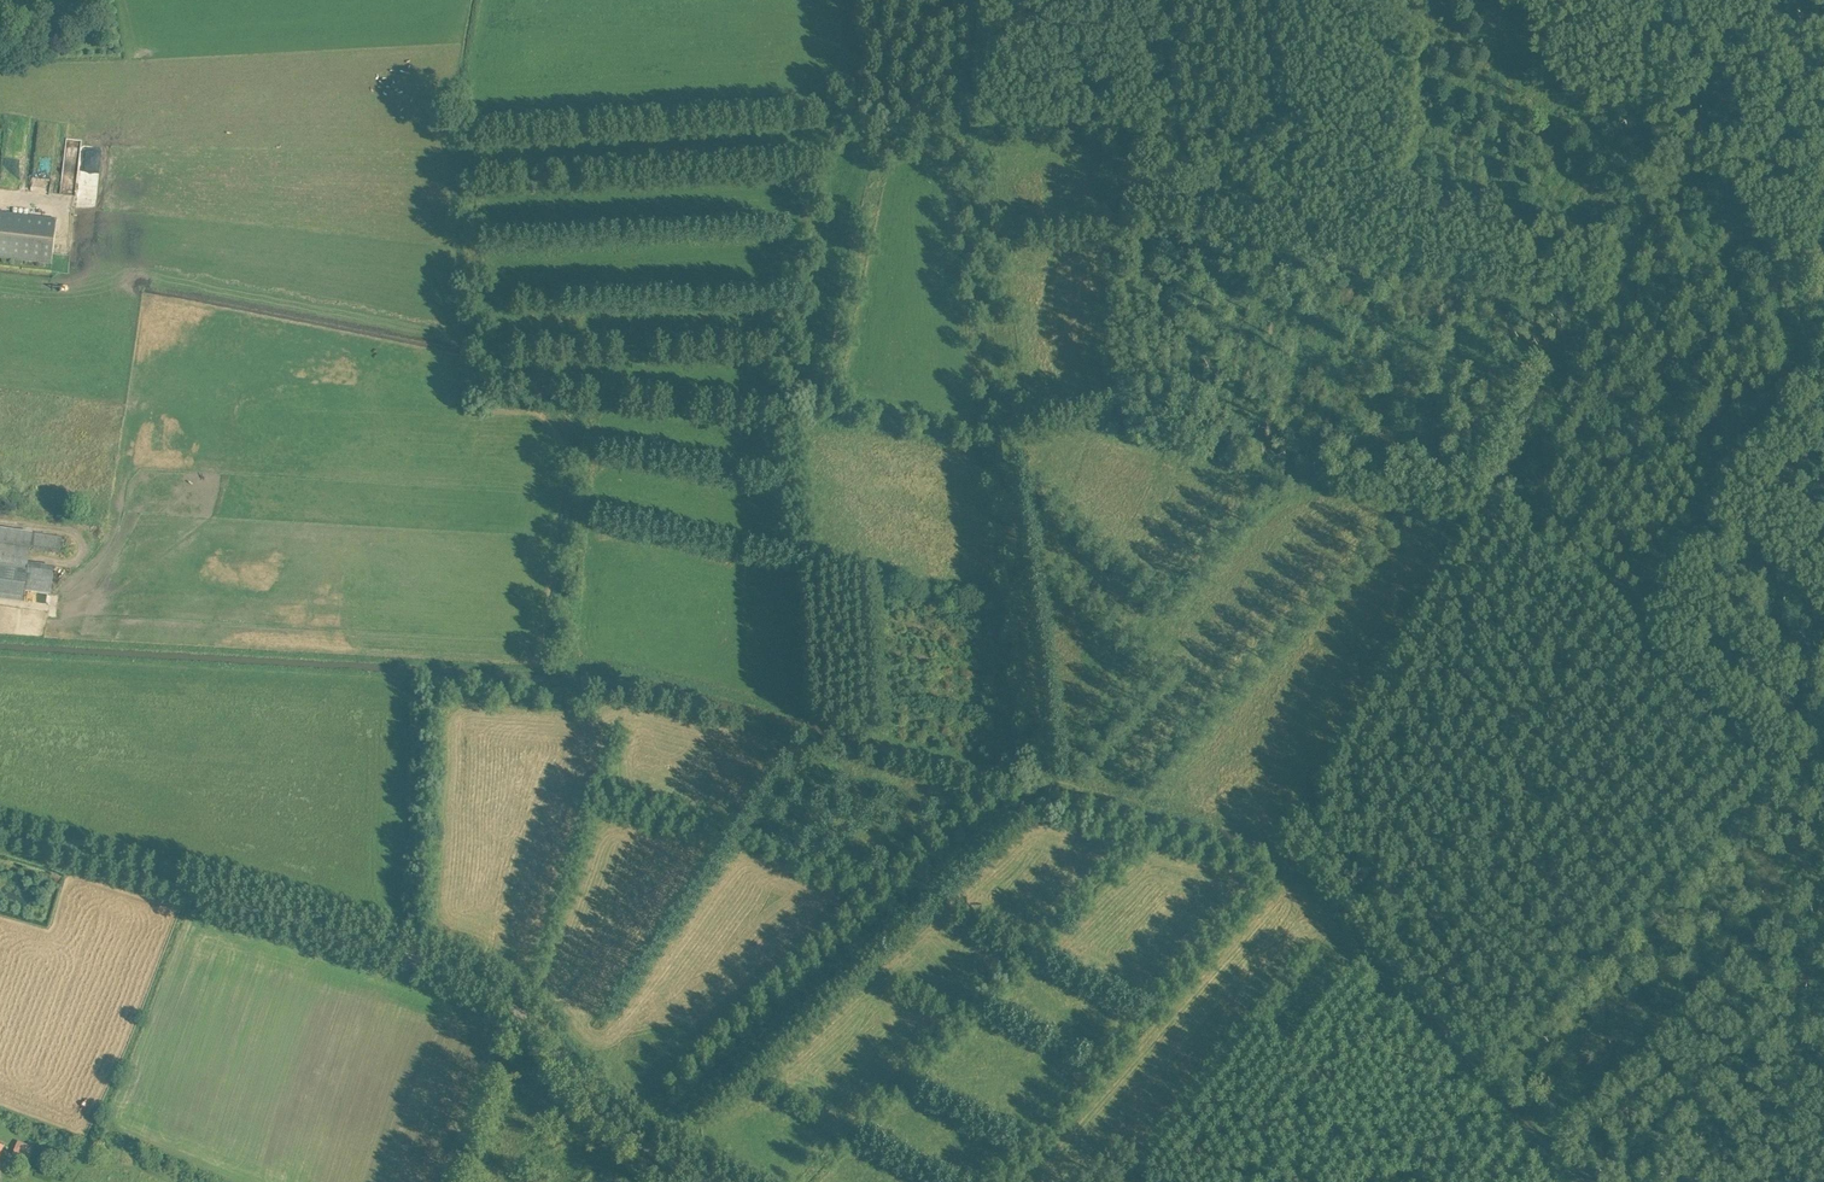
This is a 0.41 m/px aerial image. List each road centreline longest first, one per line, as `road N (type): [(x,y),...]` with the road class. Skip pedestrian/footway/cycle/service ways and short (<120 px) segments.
road 1 (track): [(855,0),(866,136),(958,146),(965,155),(1047,781)]
road 2 (track): [(1627,161),(1655,199),(1493,498),(1823,804)]
road 3 (unclassified): [(713,1181),(641,1142),(525,1019),(479,987),(305,925),(0,836)]
road 4 (track): [(1646,0),(1696,126)]

